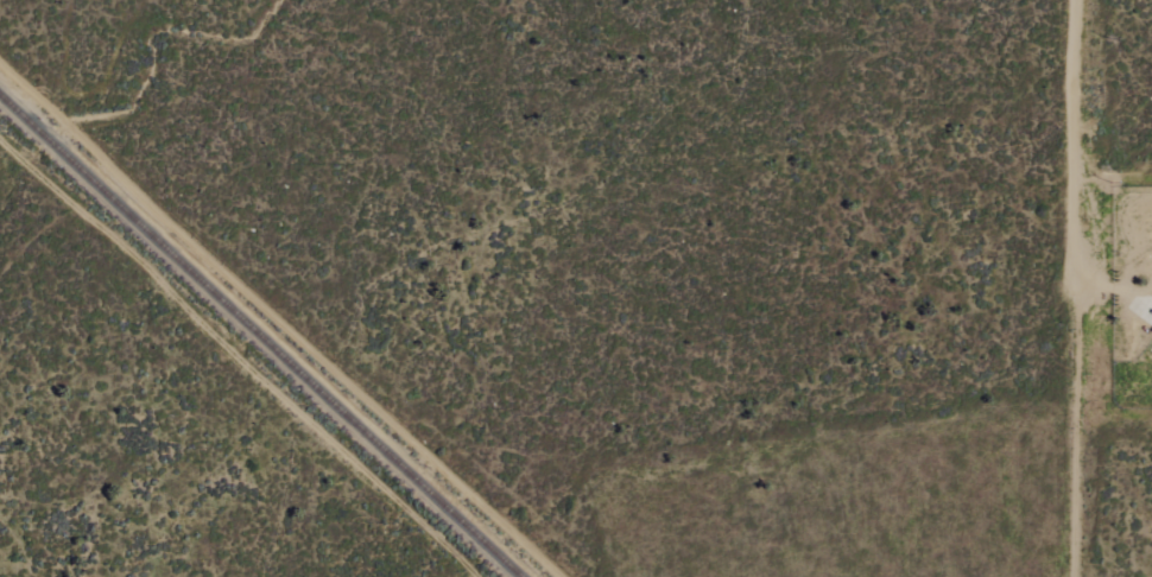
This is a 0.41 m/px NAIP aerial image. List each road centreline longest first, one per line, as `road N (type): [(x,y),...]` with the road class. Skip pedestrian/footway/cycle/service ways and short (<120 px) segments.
road 1 (track): [(1078,0),(1073,576)]

